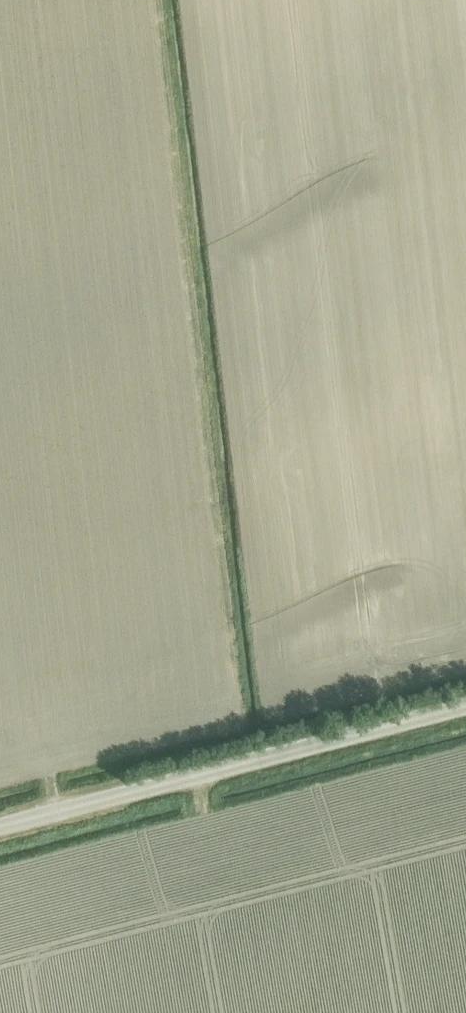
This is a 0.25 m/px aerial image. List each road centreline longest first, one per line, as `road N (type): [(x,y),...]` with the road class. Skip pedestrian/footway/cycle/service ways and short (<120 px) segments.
road 1 (unclassified): [(0,825),(465,702)]

